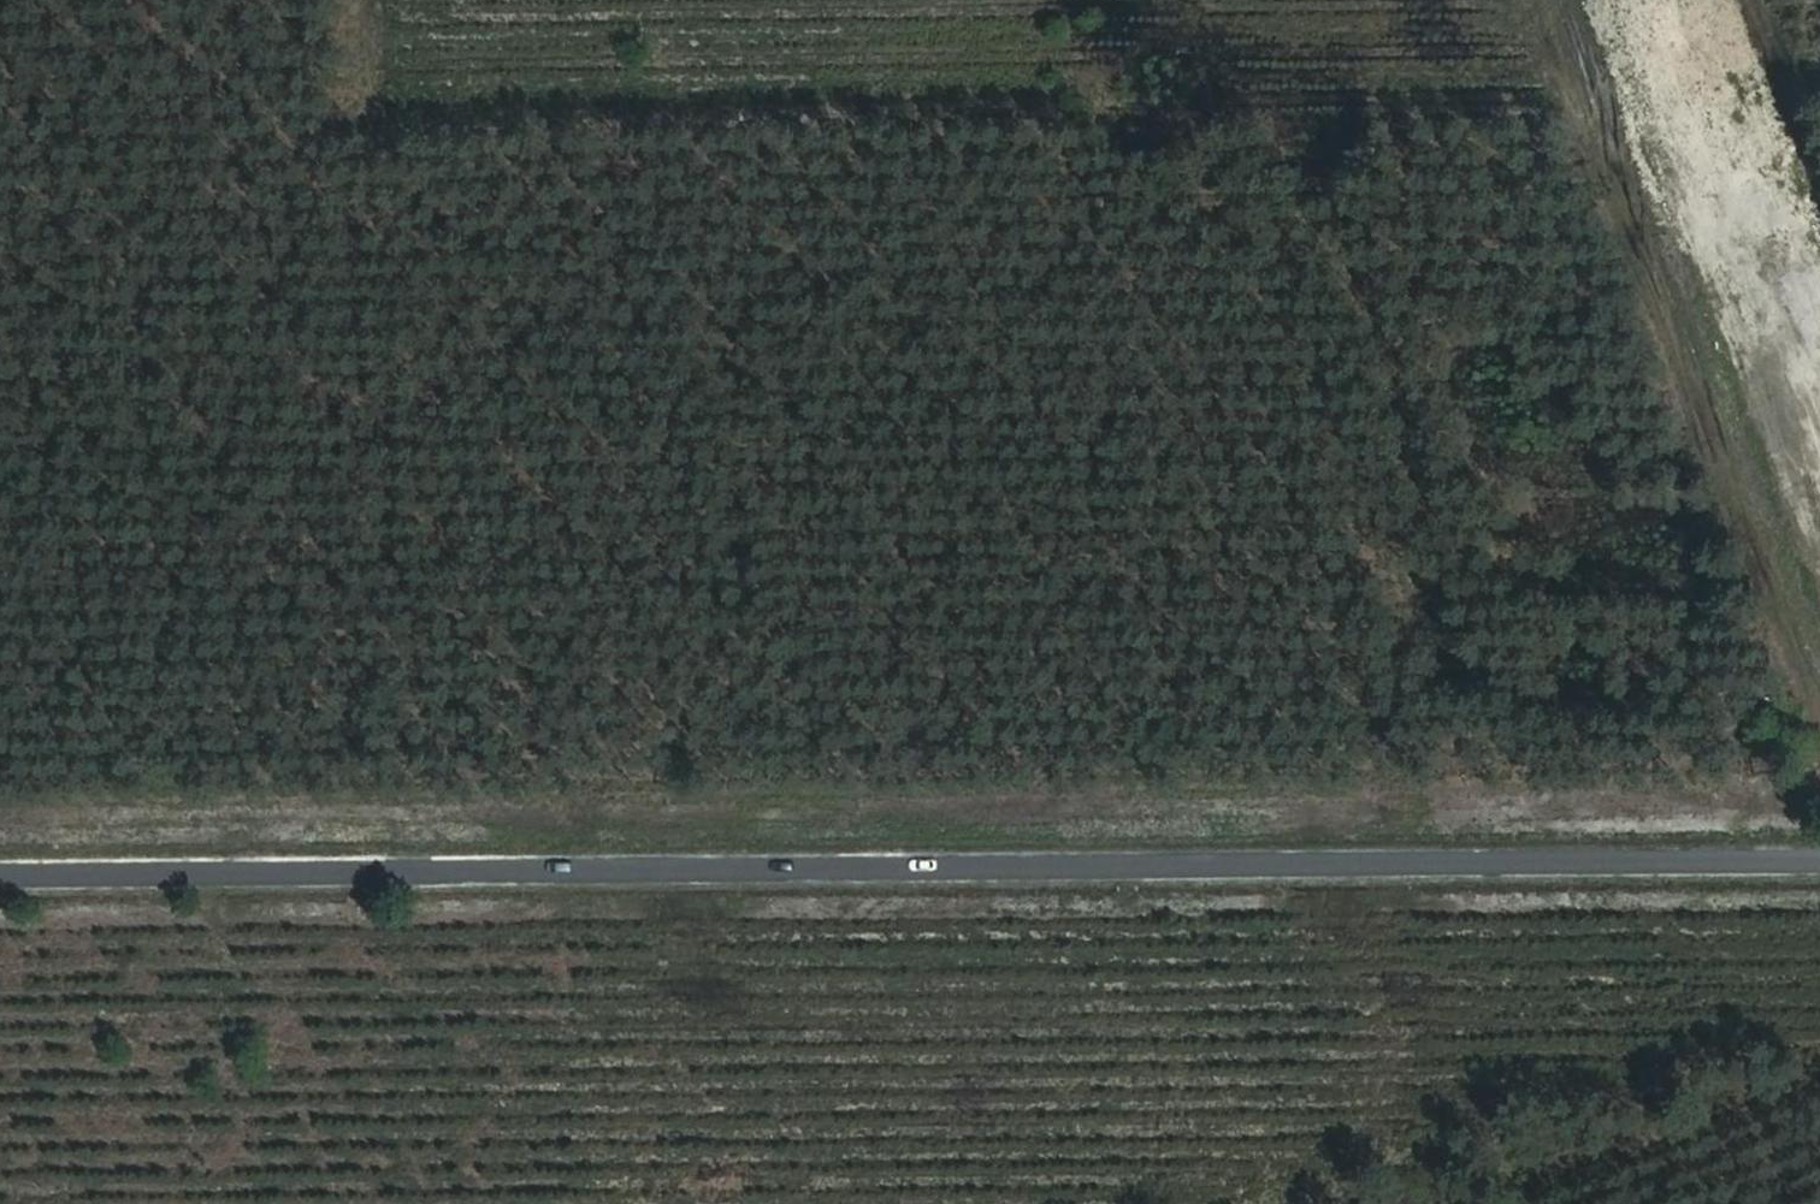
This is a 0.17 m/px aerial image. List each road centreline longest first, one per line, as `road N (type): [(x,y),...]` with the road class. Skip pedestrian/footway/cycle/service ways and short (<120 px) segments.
road 1 (tertiary): [(0,875),(1819,862)]
road 2 (track): [(1682,0),(1819,350)]

